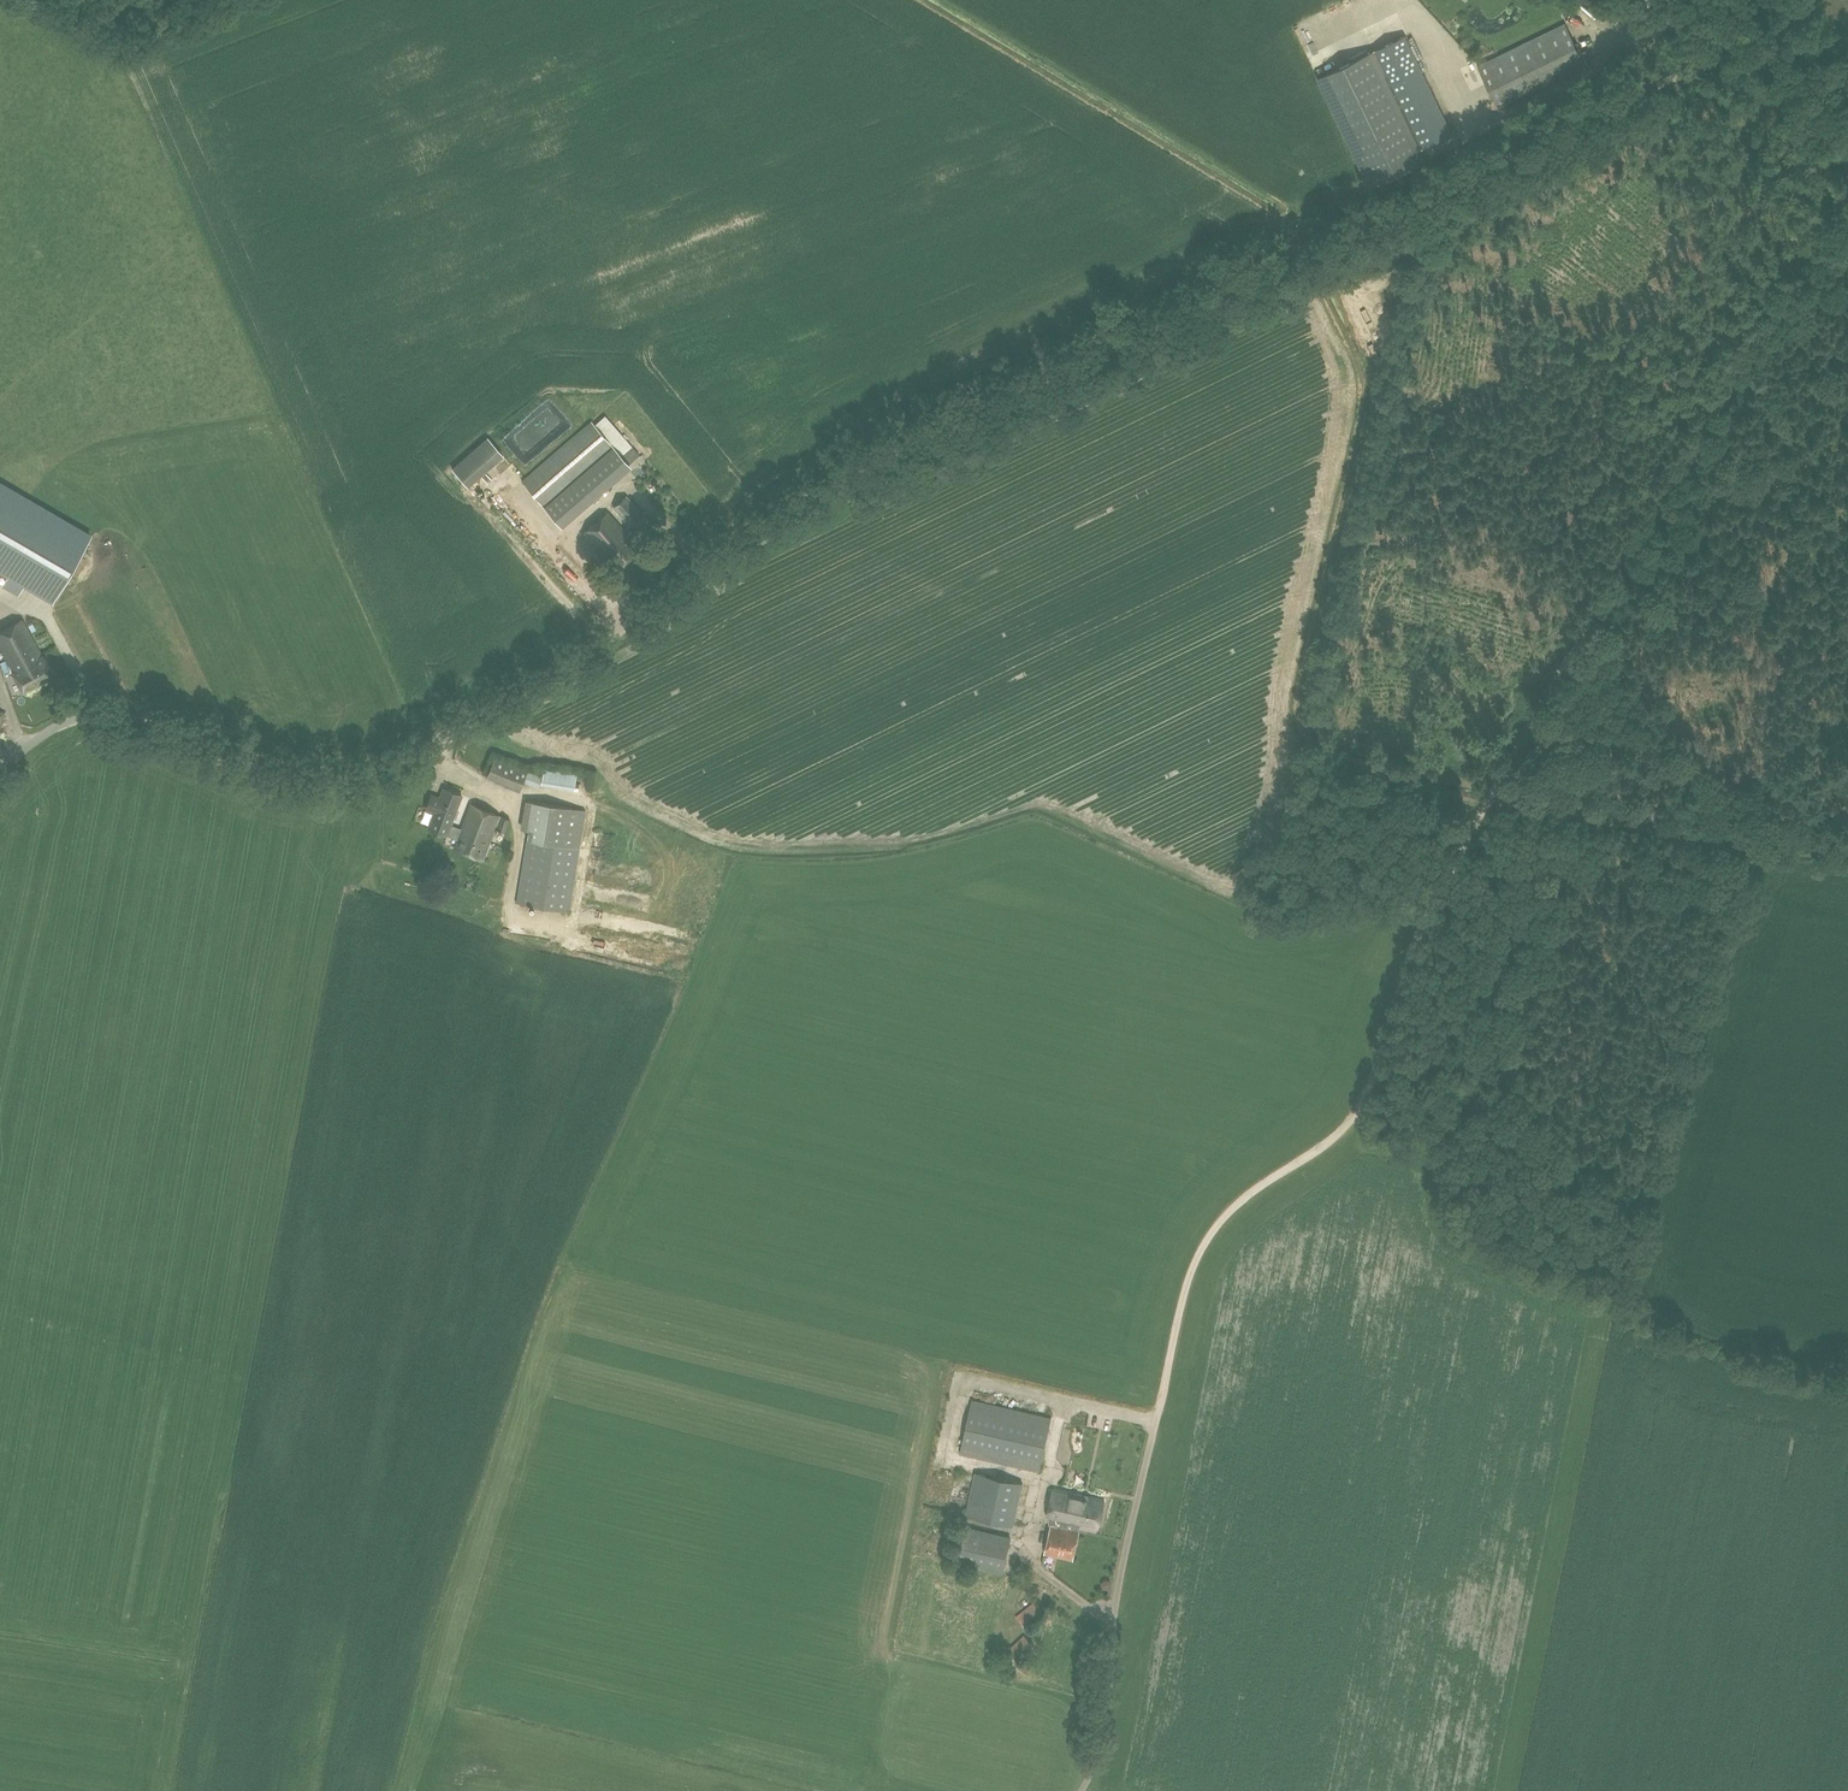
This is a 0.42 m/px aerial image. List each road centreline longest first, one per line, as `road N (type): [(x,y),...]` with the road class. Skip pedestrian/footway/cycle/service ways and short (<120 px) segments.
road 1 (unclassified): [(0,775),(55,726),(109,715),(161,726),(286,777),(372,772),(602,642),(780,509),(1719,55),(1847,144)]
road 2 (track): [(1107,1639),(1203,1243),(1230,1207),(1357,1117),(1429,915),(1462,850),(1826,224)]
road 3 (unclassified): [(1078,1790),(1092,1764),(1107,1639)]

